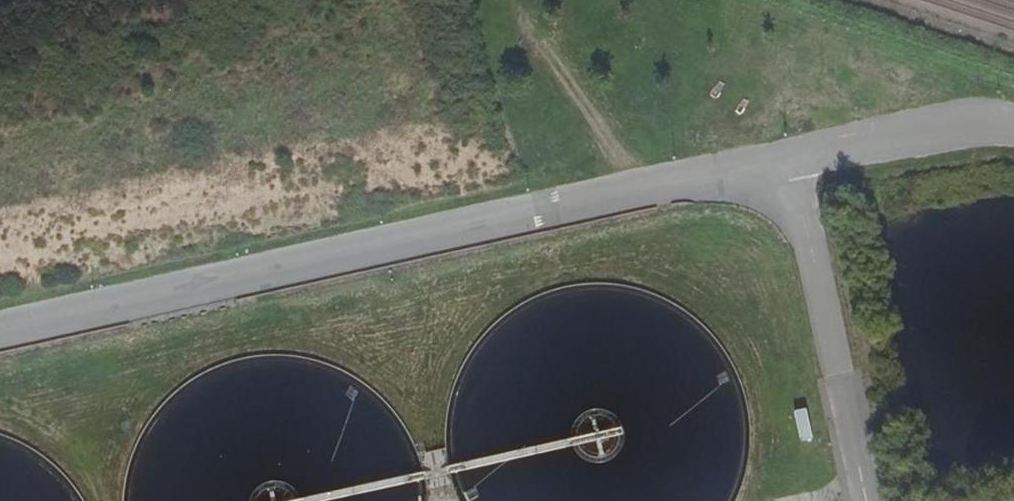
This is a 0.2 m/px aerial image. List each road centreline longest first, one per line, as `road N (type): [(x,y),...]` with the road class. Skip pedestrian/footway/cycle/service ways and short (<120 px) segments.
road 1 (track): [(643,187),(523,17)]

